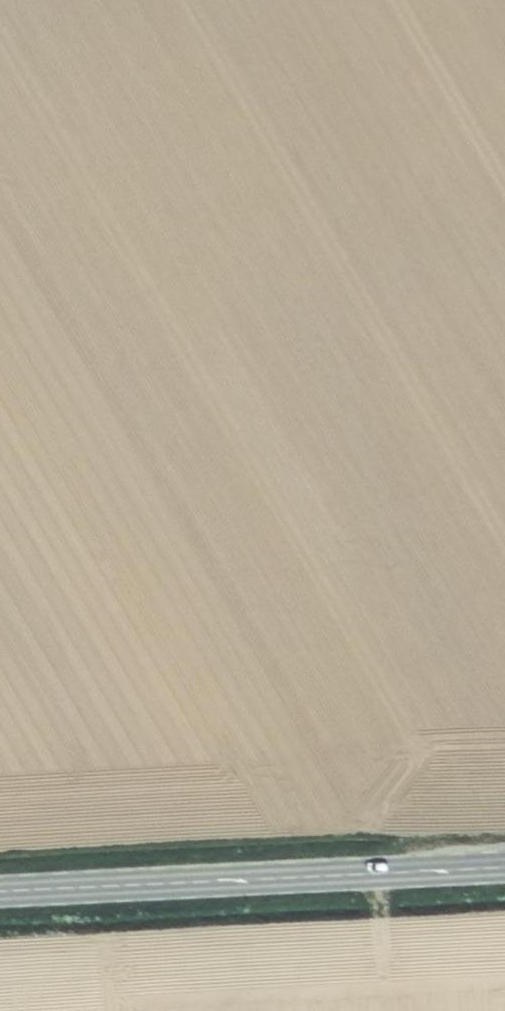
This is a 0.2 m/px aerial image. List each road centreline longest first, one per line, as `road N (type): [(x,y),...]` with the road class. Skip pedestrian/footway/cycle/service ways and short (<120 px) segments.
road 1 (tertiary): [(504,868),(0,893)]

